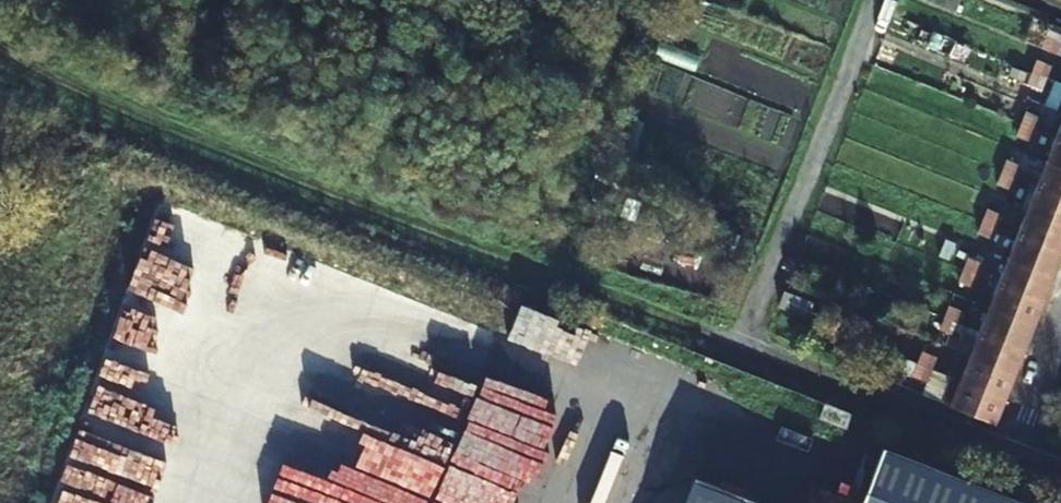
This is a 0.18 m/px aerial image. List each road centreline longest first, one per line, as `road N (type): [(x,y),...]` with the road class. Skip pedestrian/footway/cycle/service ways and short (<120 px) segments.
road 1 (track): [(0,48),(113,103),(740,346)]
road 2 (unclassified): [(740,346),(877,0)]
road 3 (residential): [(740,346),(1013,456)]
road 4 (residential): [(1013,456),(1060,332)]

